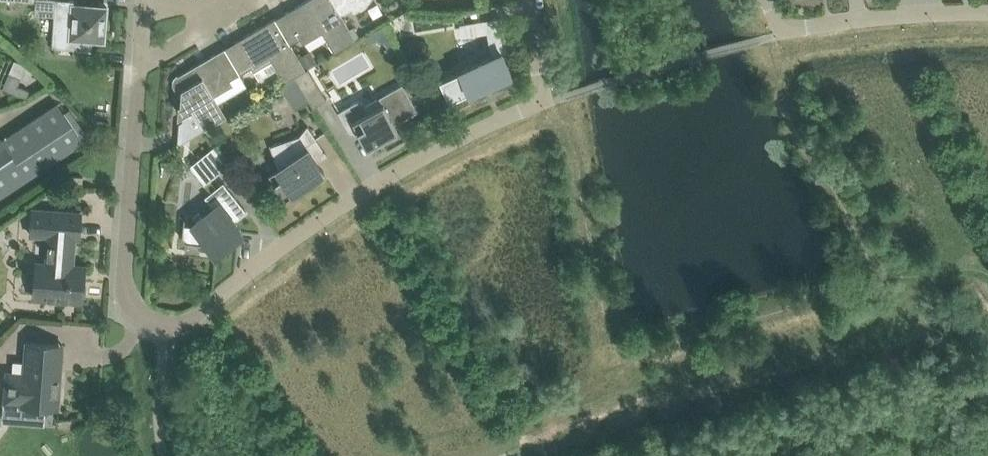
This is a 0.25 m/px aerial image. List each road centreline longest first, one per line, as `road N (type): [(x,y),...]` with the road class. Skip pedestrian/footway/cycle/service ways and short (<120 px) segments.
road 1 (residential): [(140,65),(127,292),(142,312),(186,321),(330,212),(538,98),(527,0)]
road 2 (residential): [(987,11),(785,25),(768,0)]
road 3 (residential): [(140,65),(258,0)]

